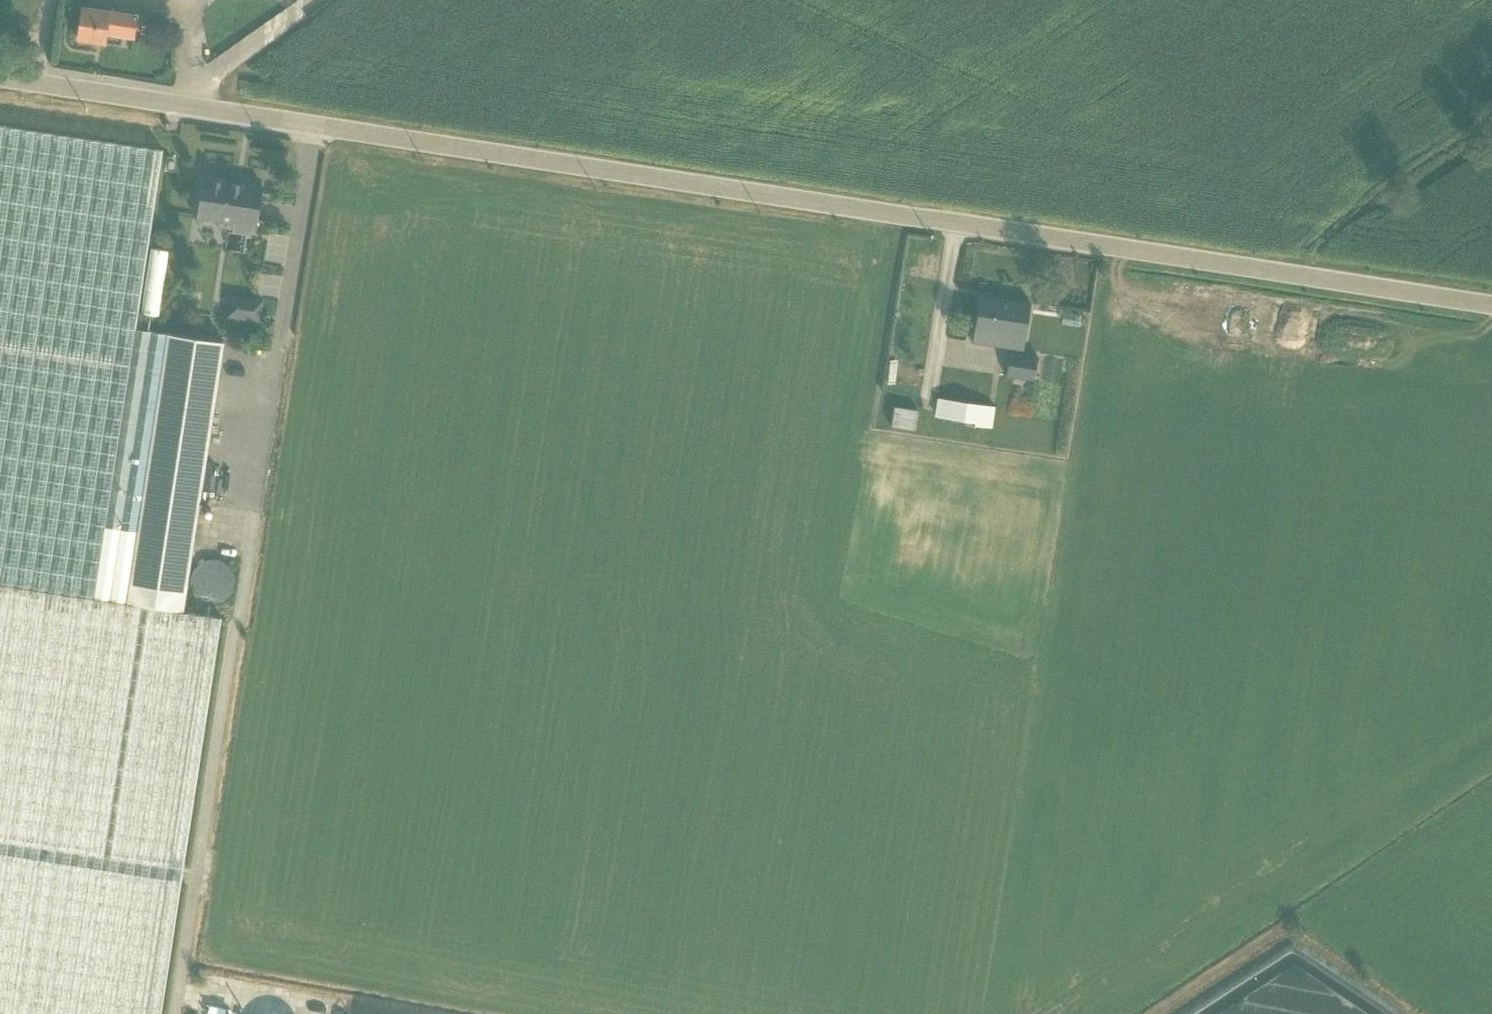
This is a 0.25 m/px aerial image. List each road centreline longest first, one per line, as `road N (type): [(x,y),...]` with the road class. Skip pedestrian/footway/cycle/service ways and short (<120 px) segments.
road 1 (unclassified): [(1491,301),(15,80)]

